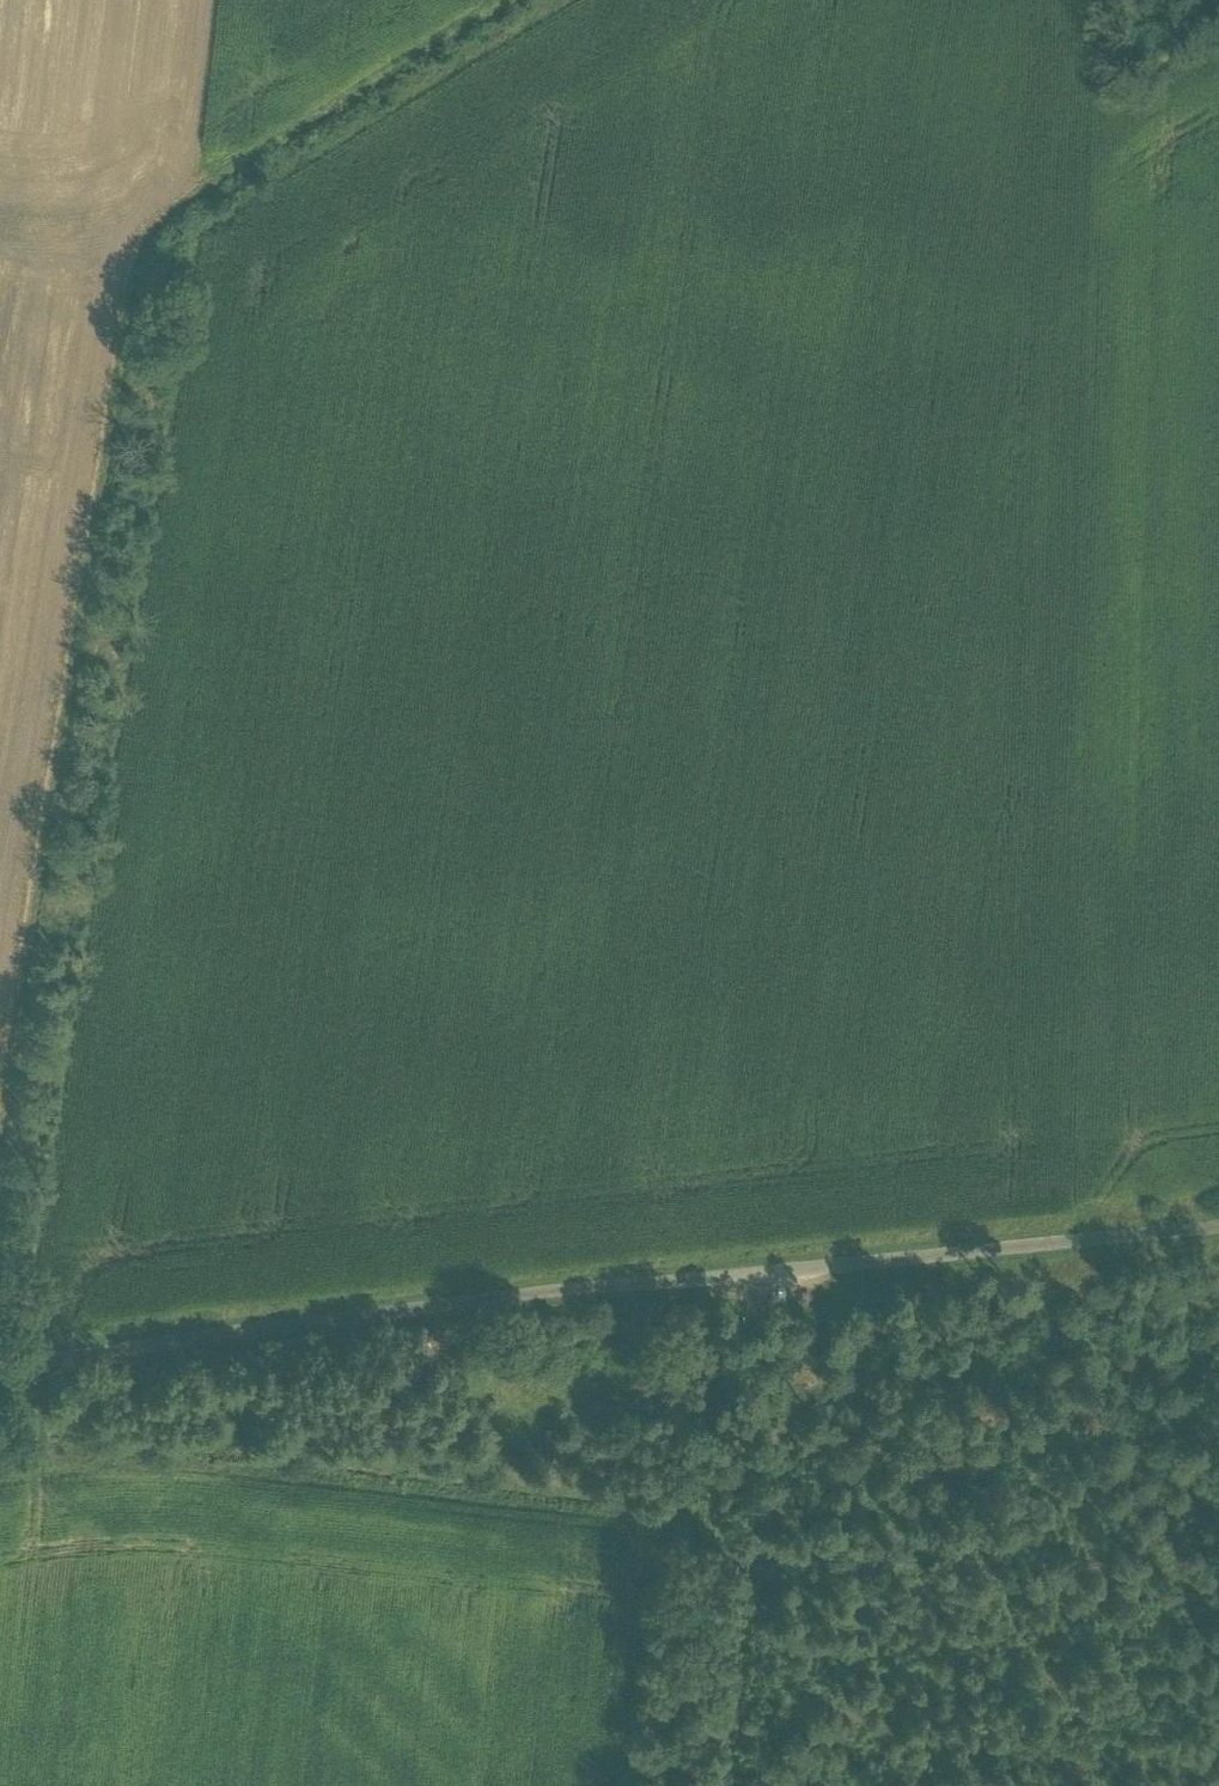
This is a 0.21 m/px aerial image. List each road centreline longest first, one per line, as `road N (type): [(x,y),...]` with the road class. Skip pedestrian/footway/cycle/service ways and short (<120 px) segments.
road 1 (unclassified): [(702,1279),(0,1364)]
road 2 (unclassified): [(702,1279),(1218,1223)]
road 3 (track): [(31,1360),(29,1448),(37,1489)]

